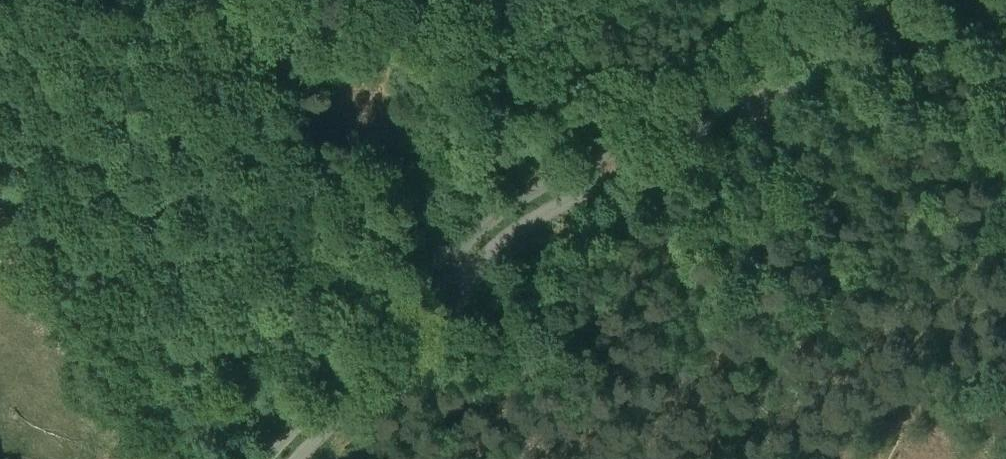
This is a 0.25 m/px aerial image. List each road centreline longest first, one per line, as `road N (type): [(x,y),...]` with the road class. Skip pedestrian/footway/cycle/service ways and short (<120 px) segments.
road 1 (unclassified): [(296,458),(511,232),(958,0)]
road 2 (unclassified): [(897,0),(639,130),(497,215),(448,254),(267,458)]
road 3 (track): [(241,0),(277,65),(300,140),(326,179),(404,223),(469,273)]

